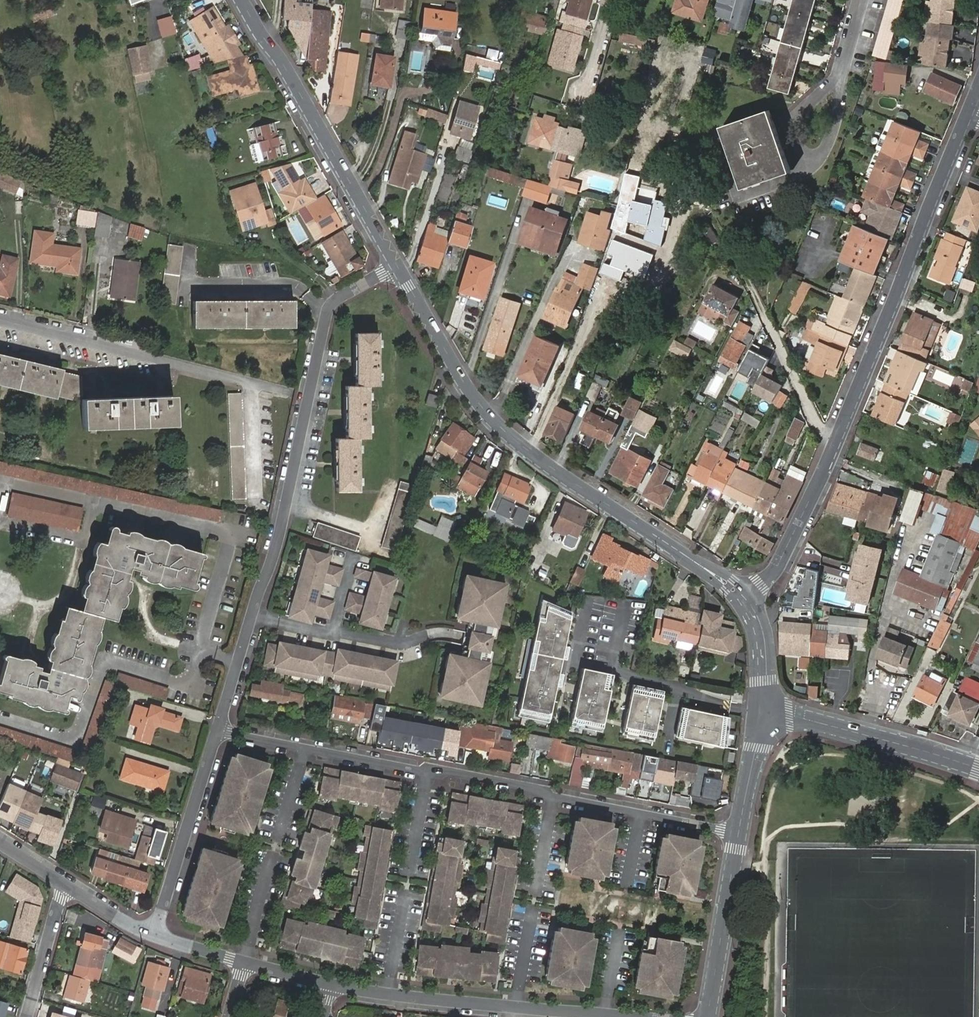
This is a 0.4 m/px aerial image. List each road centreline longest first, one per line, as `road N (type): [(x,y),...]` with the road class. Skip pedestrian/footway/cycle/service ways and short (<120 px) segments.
road 1 (residential): [(746,605),(776,567),(832,450),(967,111)]
road 2 (residential): [(739,834),(219,729)]
road 3 (tertiary): [(398,267),(462,379),(501,427),(722,579),(746,605)]
road 4 (residential): [(398,267),(338,298),(327,313),(278,542),(239,660)]
road 5 (tertiary): [(242,0),(398,267)]
road 6 (residential): [(0,721),(66,742),(77,737),(105,661),(188,687),(200,646)]
road 7 (residential): [(200,646),(231,545),(224,531),(98,503)]
road 8 (tertiary): [(766,709),(978,769)]
road 9 (residential): [(219,729),(154,935)]
road 10 (tertiary): [(739,834),(709,1016)]
road 11 (residential): [(517,1007),(334,985)]
road 12 (residential): [(65,883),(27,1016)]
road 13 (residential): [(98,503),(85,545),(0,525)]
road 14 (tertiary): [(766,709),(739,834)]

